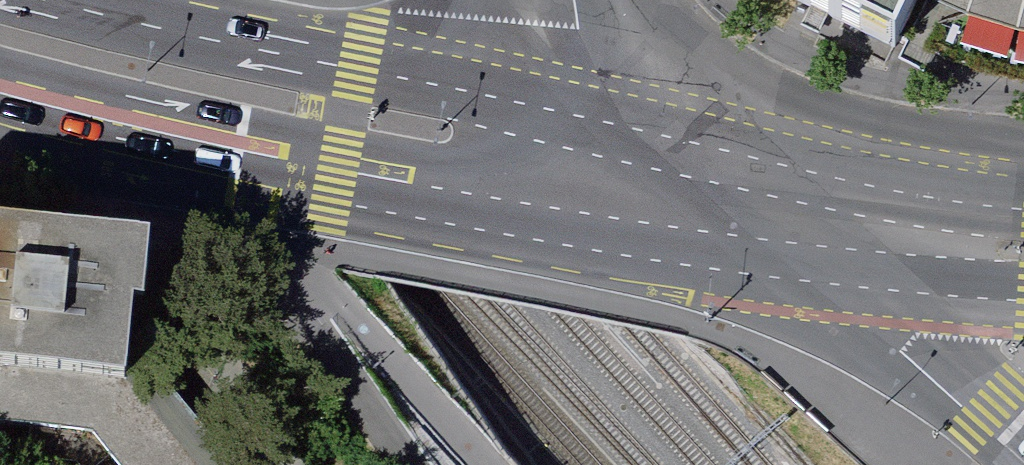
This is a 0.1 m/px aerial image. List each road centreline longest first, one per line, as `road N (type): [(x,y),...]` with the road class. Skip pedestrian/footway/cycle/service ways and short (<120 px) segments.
road 1 (primary): [(675,136),(167,34),(56,0)]
road 2 (primary): [(243,170),(525,229),(829,271)]
road 3 (primary): [(1023,189),(675,136)]
road 4 (primary): [(0,100),(243,170)]
road 5 (tertiary): [(1023,429),(829,271)]
road 6 (tertiary): [(0,158),(243,170)]
road 7 (secondary): [(829,271),(675,136)]
road 8 (primary): [(829,271),(1023,302)]
road 9 (secondary): [(577,0),(675,136)]

